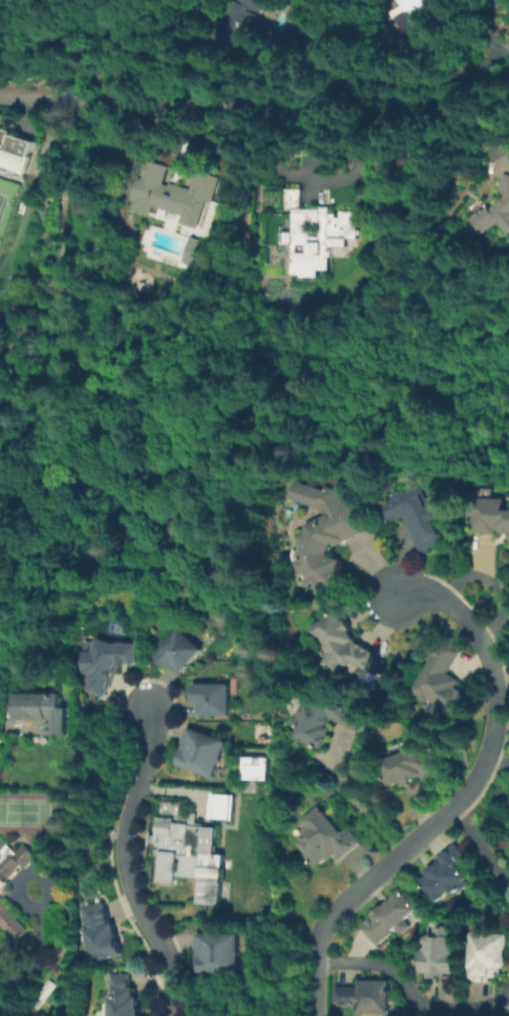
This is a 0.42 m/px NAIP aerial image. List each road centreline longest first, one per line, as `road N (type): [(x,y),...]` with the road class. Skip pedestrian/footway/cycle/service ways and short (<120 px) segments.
road 1 (residential): [(312,1015),(314,963),(328,921),(471,792),(501,729),(502,680),(482,631),(444,597),(403,596)]
road 2 (residential): [(0,98),(340,109)]
road 3 (residential): [(314,963),(382,965),(434,1008),(482,1009),(508,998)]
road 4 (residential): [(127,840),(132,892),(171,972),(170,1015)]

